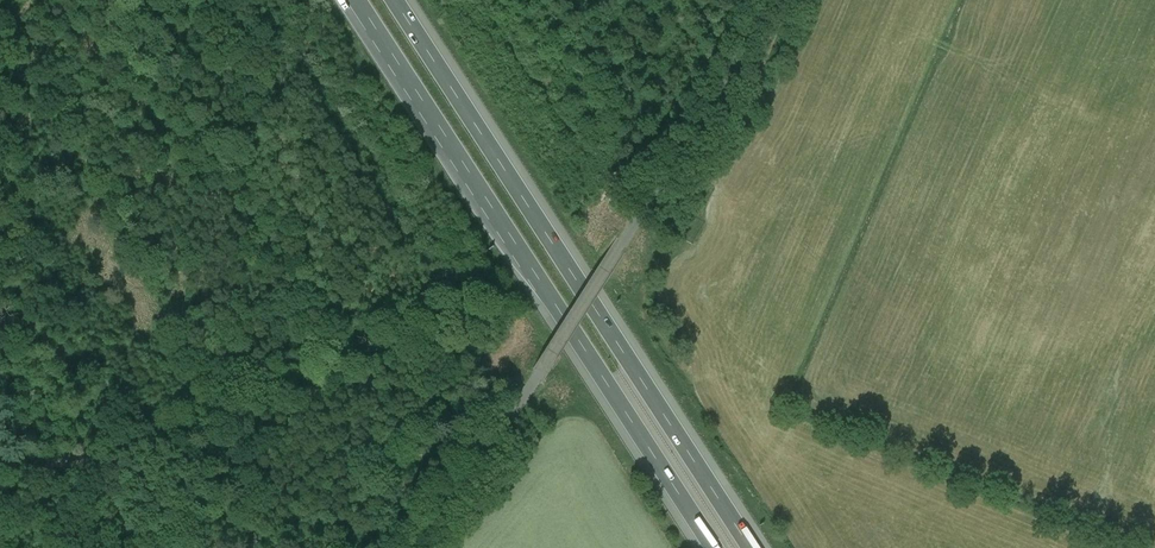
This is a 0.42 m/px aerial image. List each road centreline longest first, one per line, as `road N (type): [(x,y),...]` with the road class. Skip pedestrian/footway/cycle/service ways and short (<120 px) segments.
road 1 (unclassified): [(407,547),(482,455),(654,195),(763,0)]
road 2 (motorway): [(357,0),(715,547)]
road 3 (motorway): [(751,547),(394,0)]
road 4 (track): [(797,0),(727,151),(650,287),(649,308),(678,362)]

